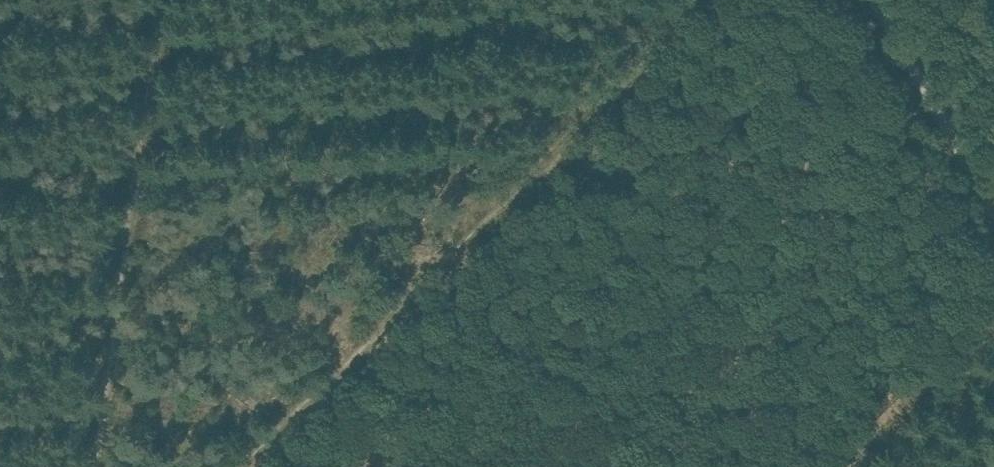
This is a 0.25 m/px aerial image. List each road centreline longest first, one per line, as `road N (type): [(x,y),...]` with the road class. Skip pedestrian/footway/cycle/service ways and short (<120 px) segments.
road 1 (track): [(158,0),(94,466)]
road 2 (track): [(993,218),(874,0)]

